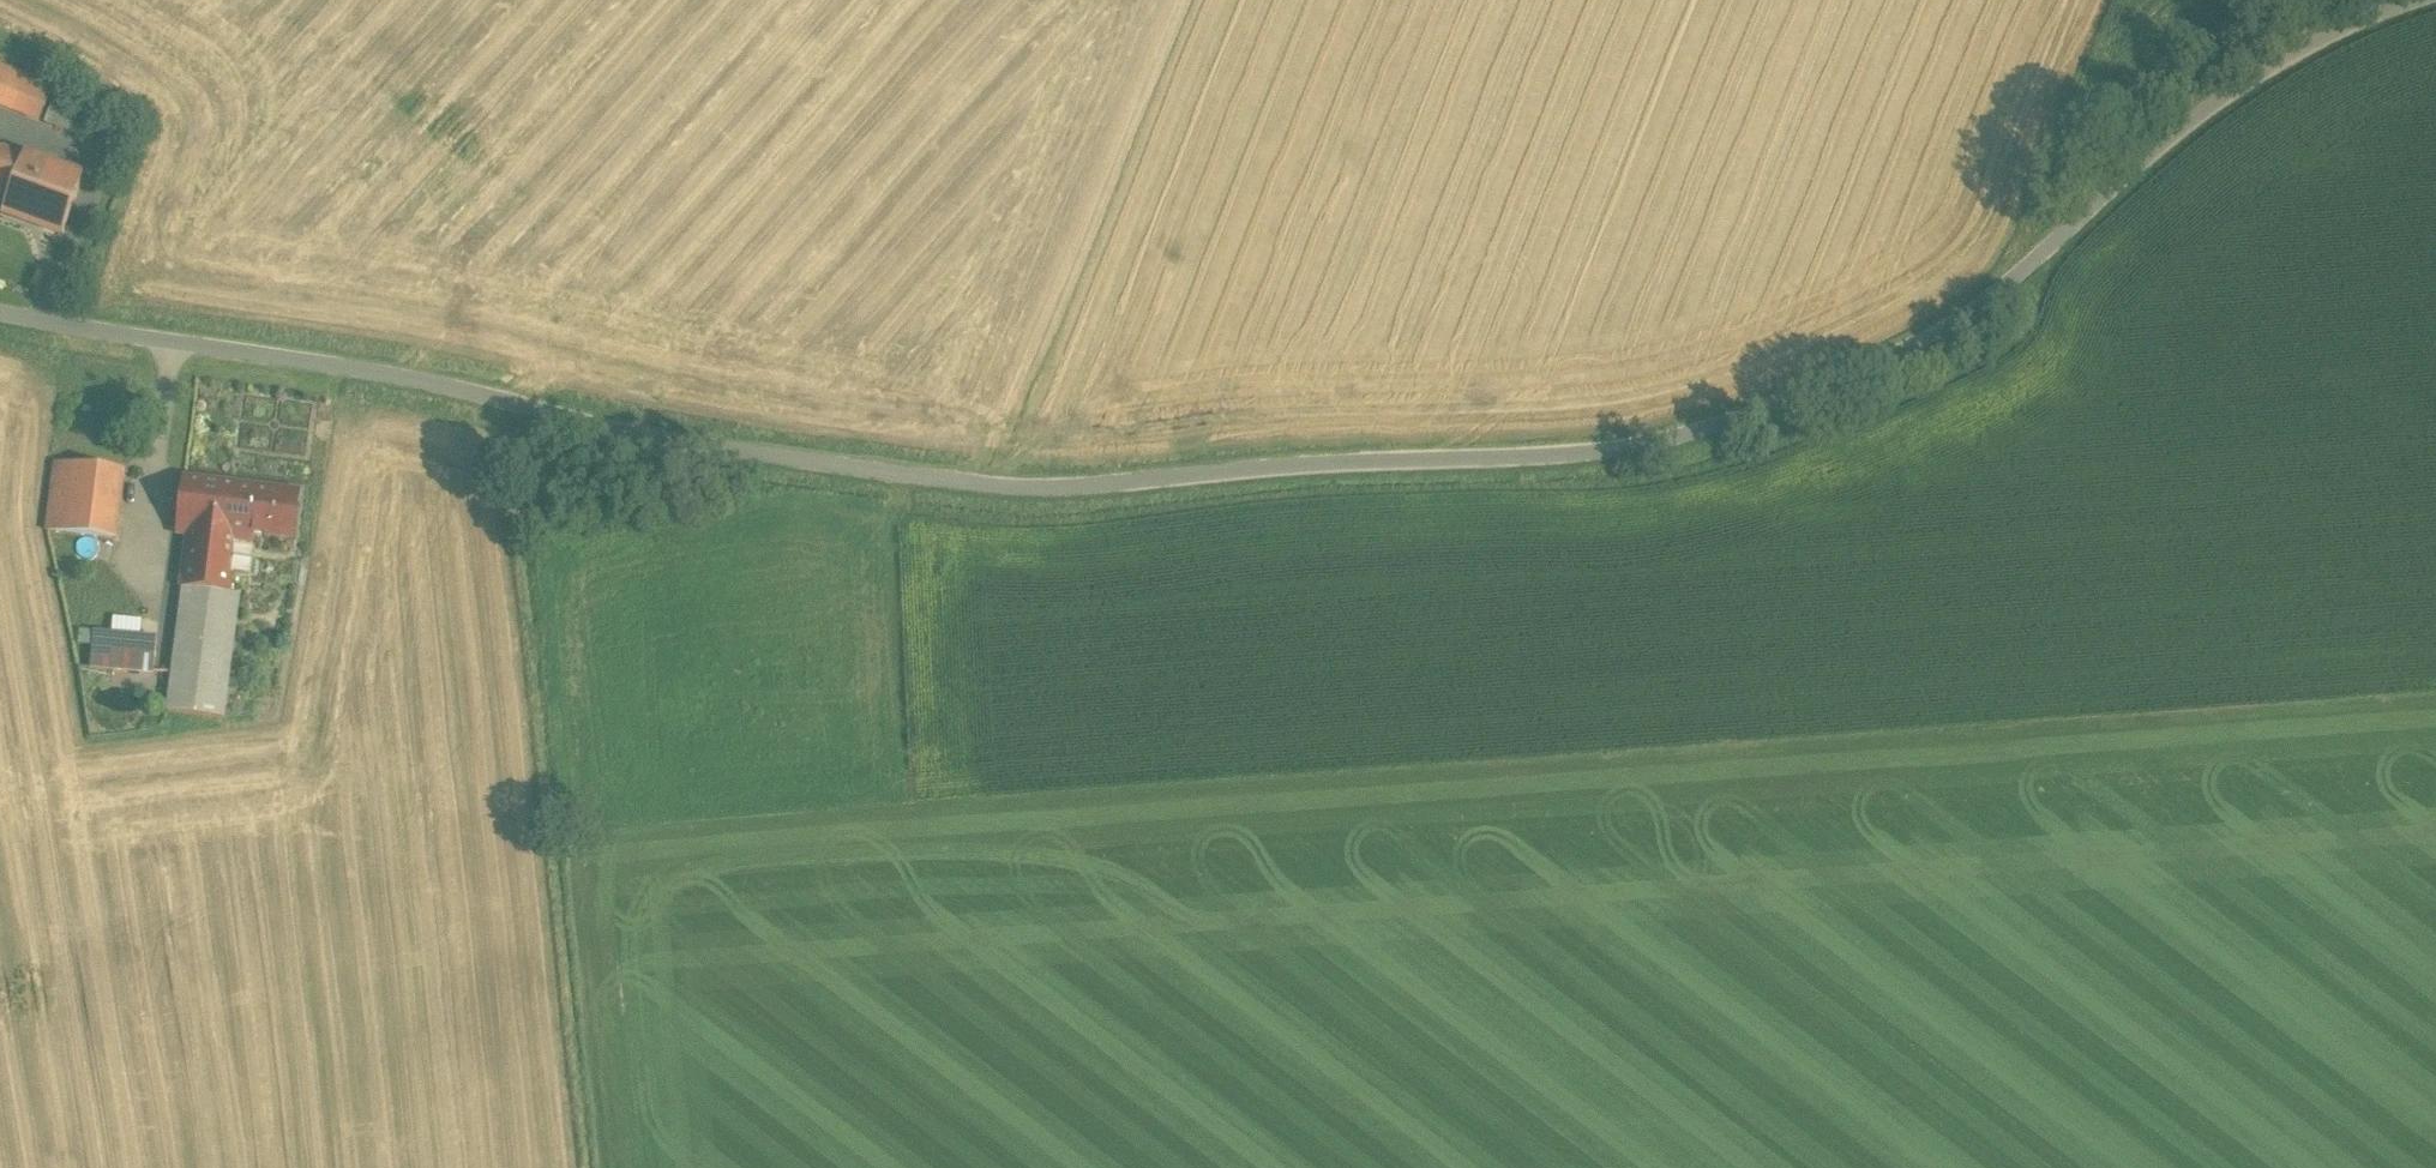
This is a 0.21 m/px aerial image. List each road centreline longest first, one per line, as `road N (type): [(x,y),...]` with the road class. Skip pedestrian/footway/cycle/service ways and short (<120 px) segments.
road 1 (unclassified): [(2435,4),(2368,25),(2220,101),(1971,317),(1817,391),(1705,434),(1612,455),(1279,469),(1053,489),(931,481),(663,443),(402,379),(0,315)]

